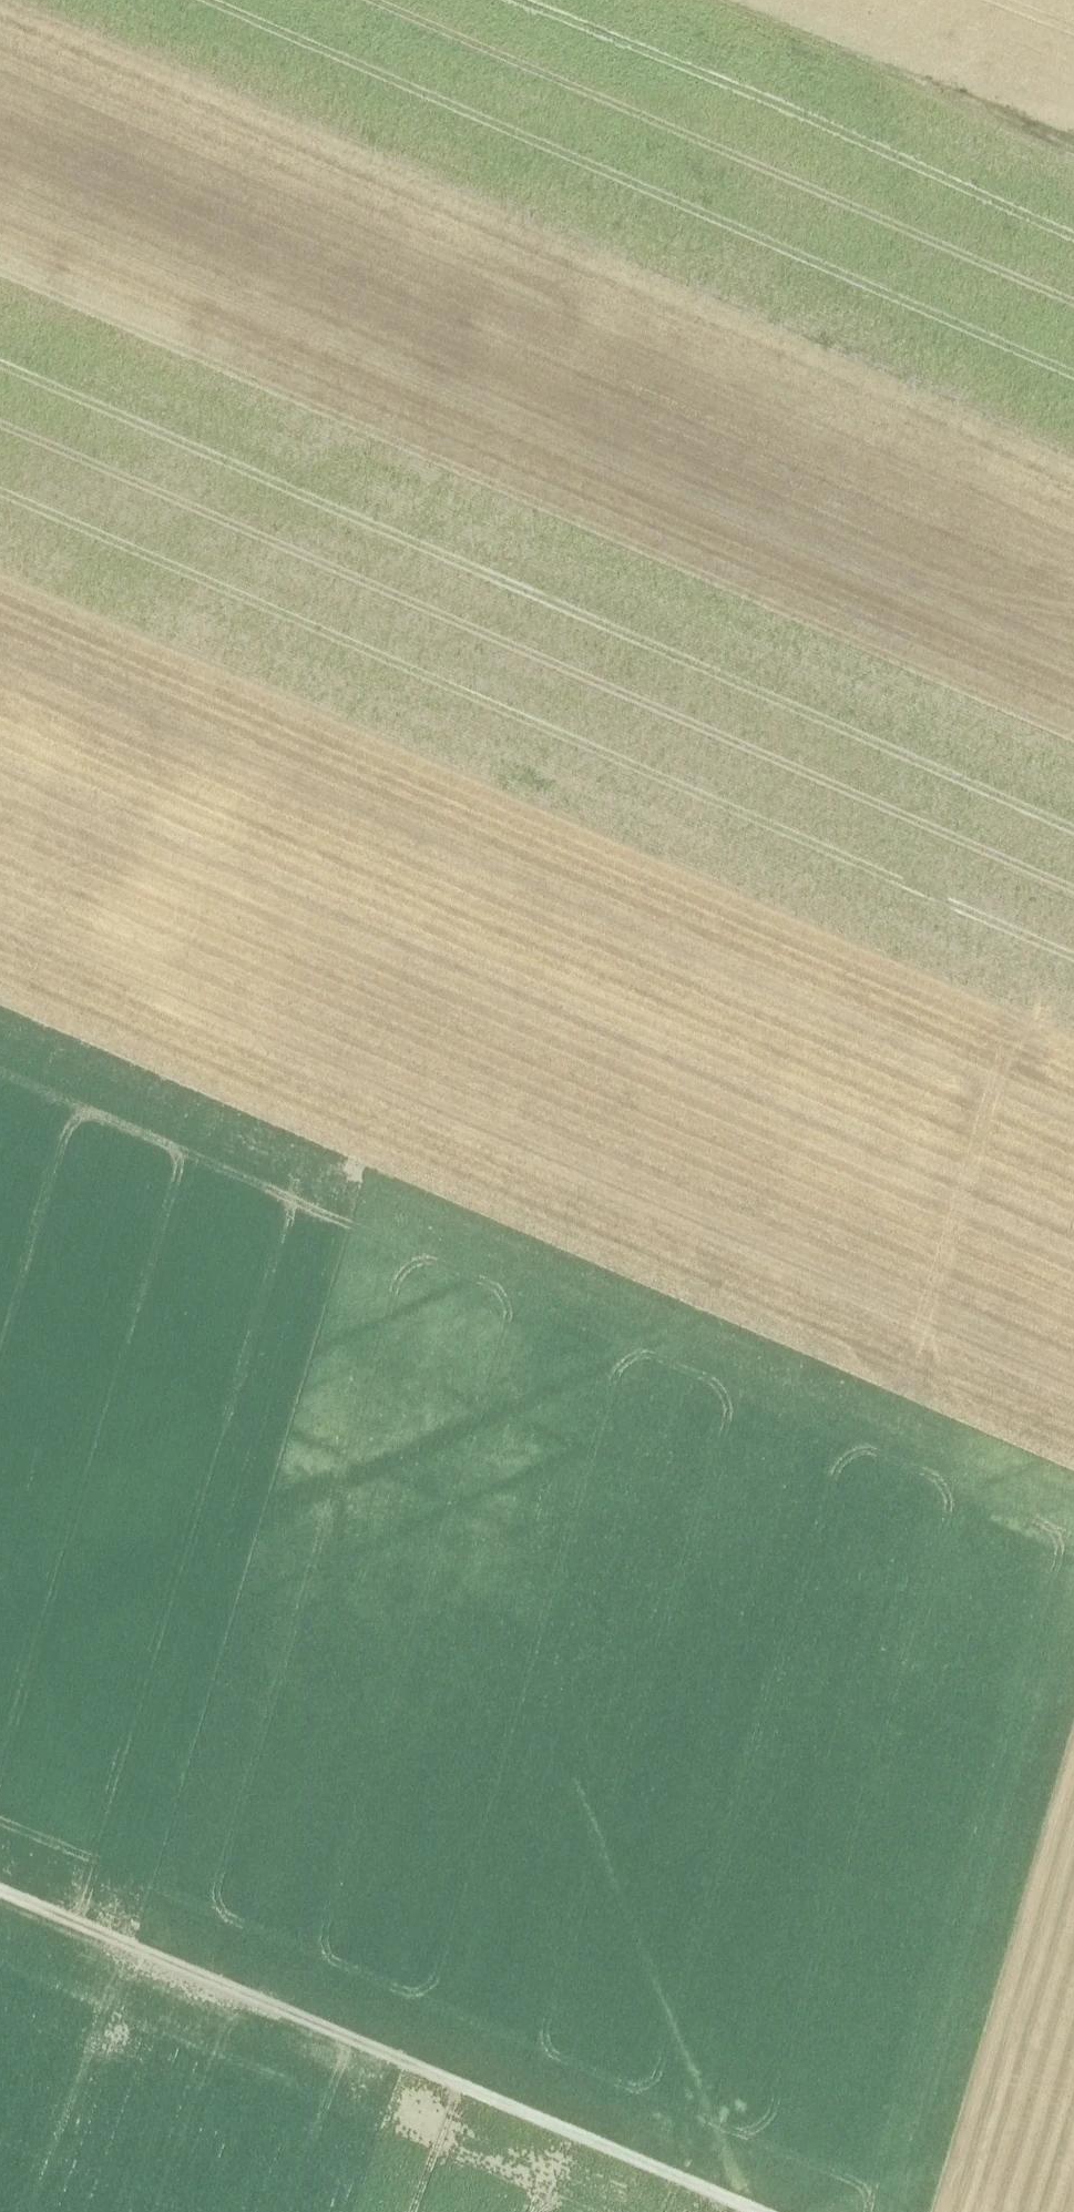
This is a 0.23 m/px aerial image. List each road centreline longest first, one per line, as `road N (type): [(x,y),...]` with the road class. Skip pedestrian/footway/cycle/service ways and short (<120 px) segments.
road 1 (track): [(0,1891),(757,2211)]

